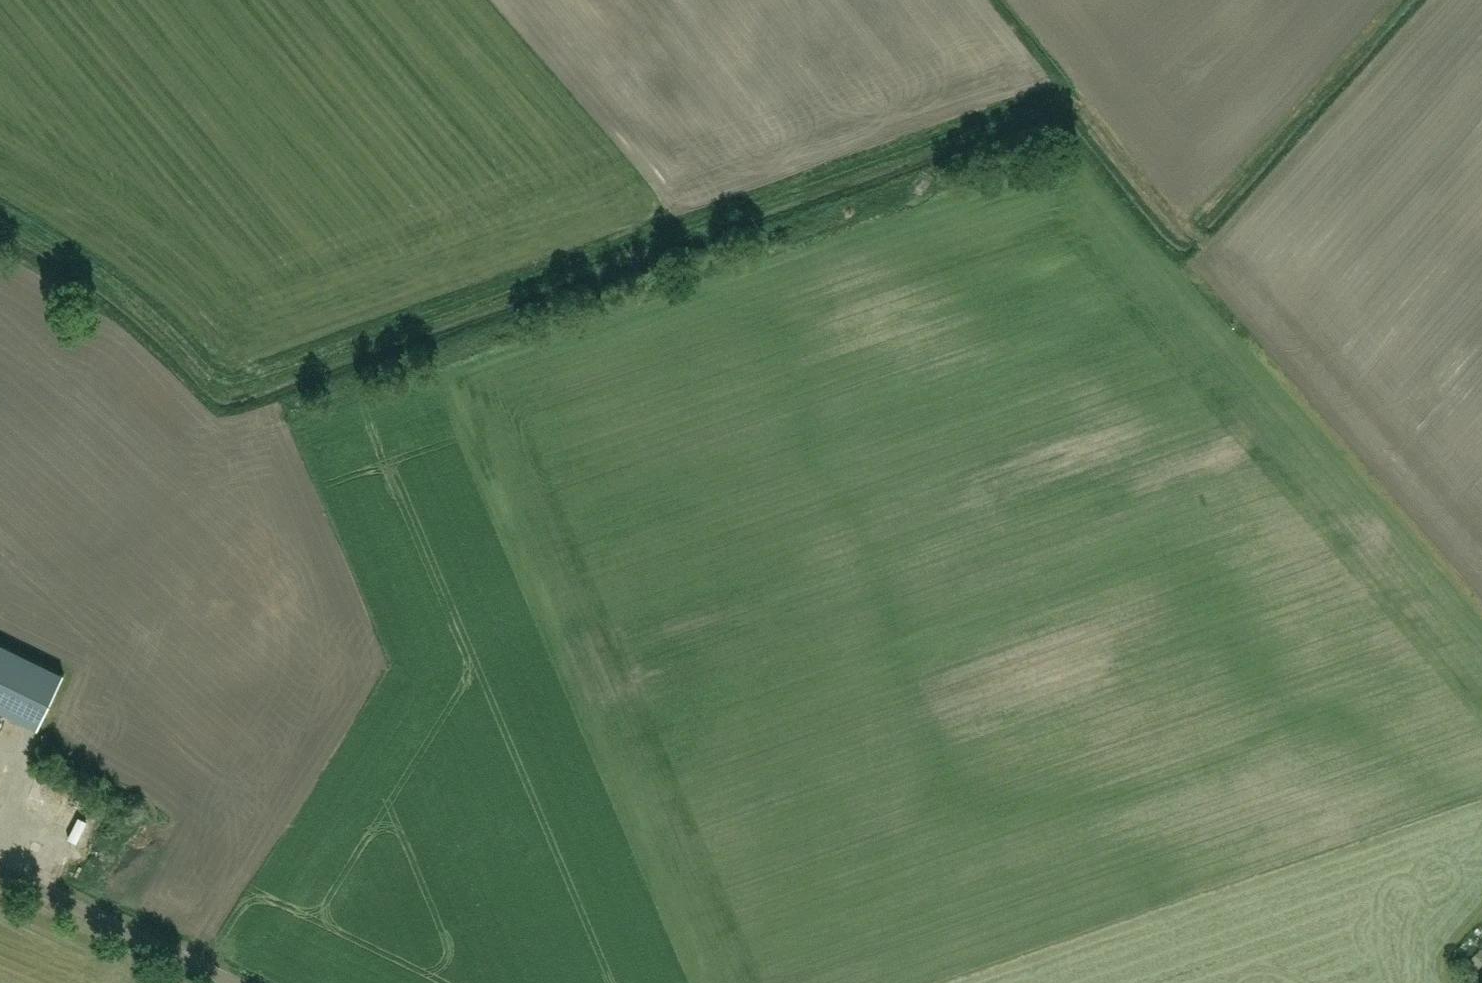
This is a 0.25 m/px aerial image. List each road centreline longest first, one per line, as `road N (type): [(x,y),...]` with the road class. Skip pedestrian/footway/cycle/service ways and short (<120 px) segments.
road 1 (unclassified): [(262,982),(0,857)]

